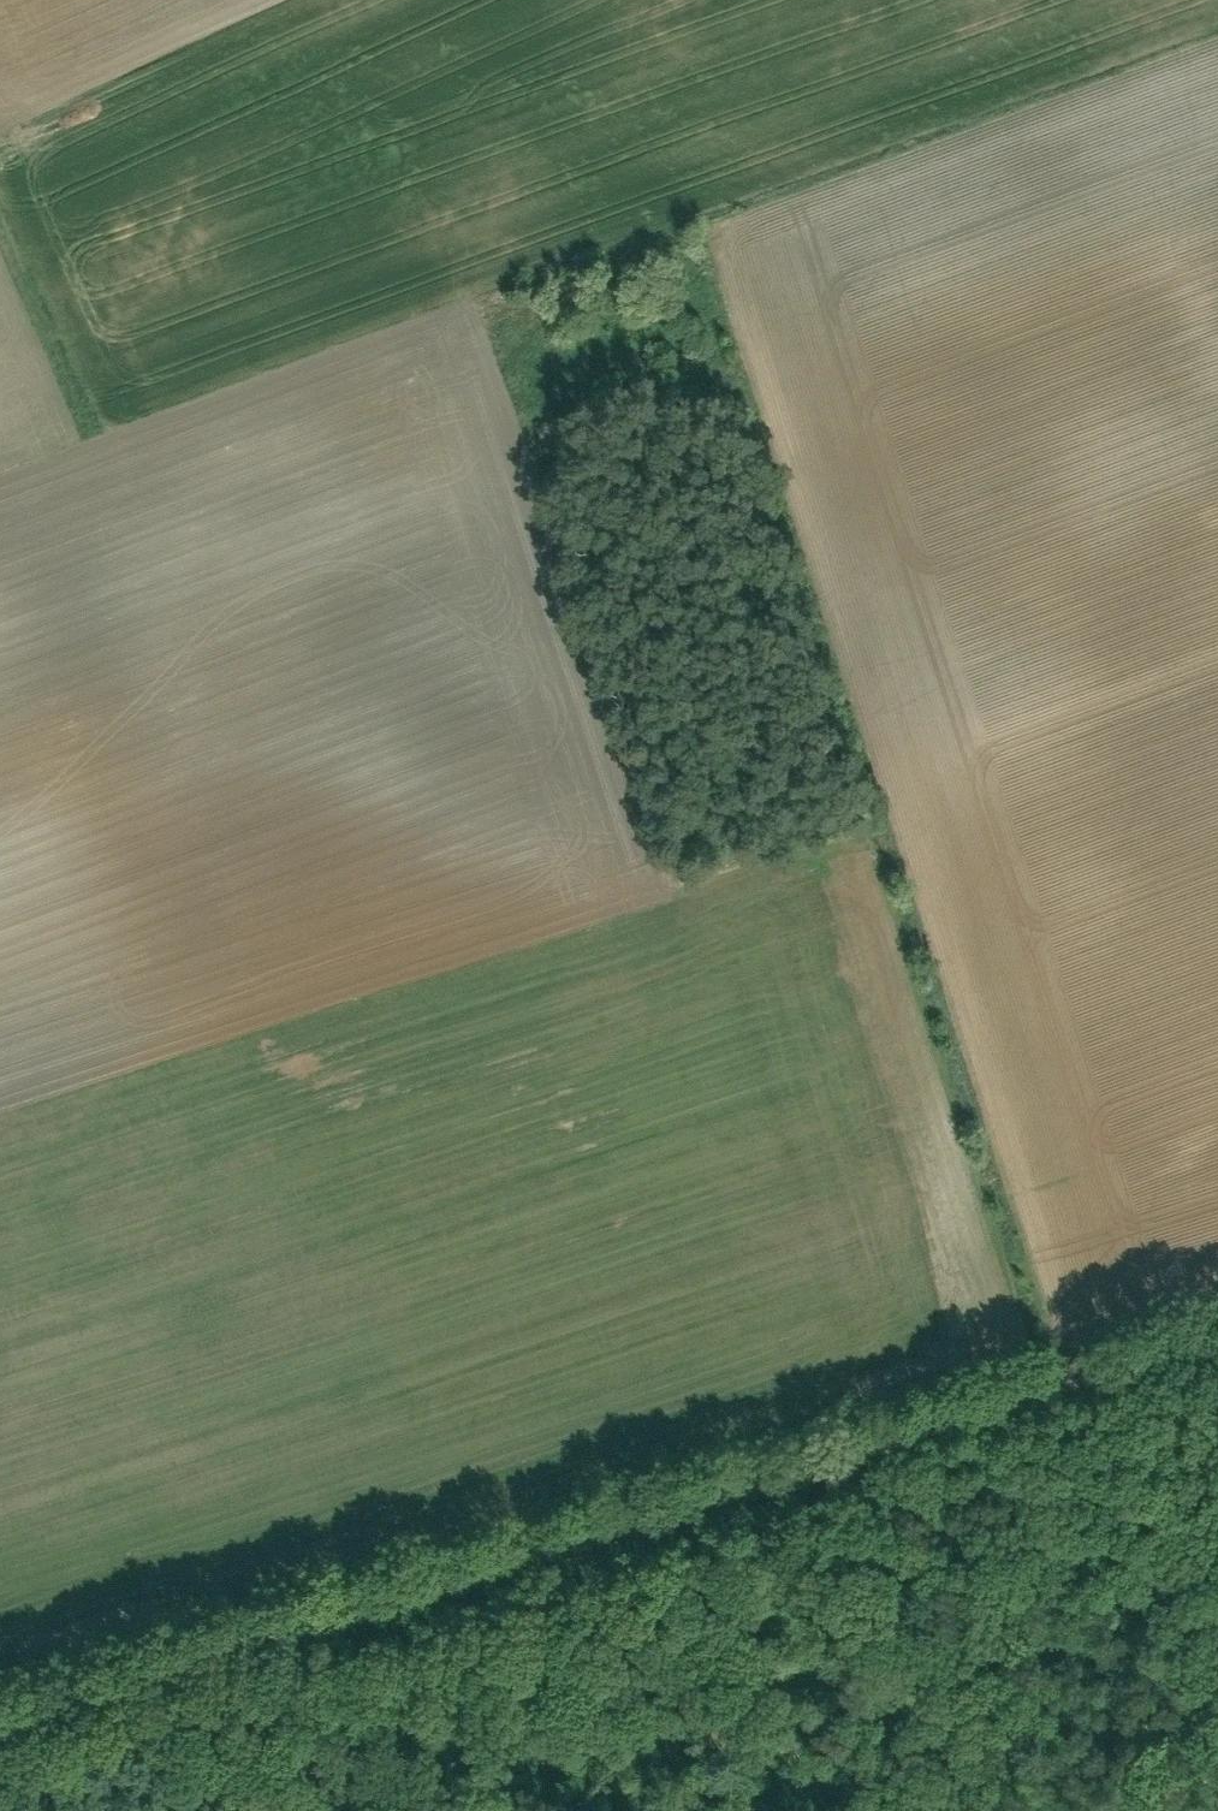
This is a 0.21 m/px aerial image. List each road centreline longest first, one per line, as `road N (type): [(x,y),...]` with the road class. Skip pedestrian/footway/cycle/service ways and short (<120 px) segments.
road 1 (unclassified): [(0,1741),(1217,1356)]

